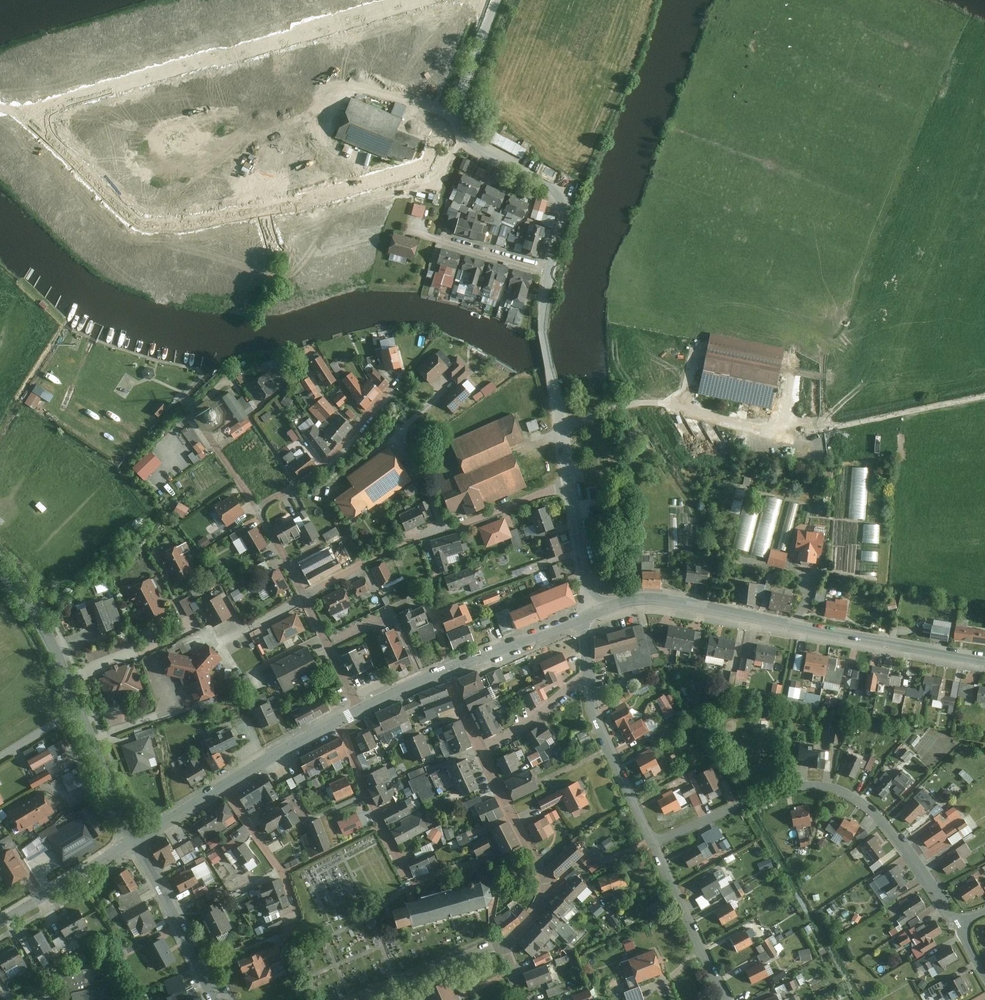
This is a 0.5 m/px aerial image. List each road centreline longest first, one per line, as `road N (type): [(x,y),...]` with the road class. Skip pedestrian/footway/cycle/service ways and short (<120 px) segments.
road 1 (residential): [(421,0),(44,109),(39,124),(140,225),(177,227),(421,168),(437,133),(456,125)]
road 2 (tertiary): [(984,661),(662,600),(586,617)]
road 3 (residential): [(654,844),(779,790),(841,792),(881,820),(957,926)]
road 4 (tertiary): [(134,841),(41,624),(0,570)]
road 5 (residential): [(503,944),(534,918),(547,891),(483,752)]
road 6 (residential): [(571,484),(543,330),(551,269)]
road 7 (residential): [(551,269),(564,220),(560,196),(468,143),(456,125)]
road 8 (residential): [(587,676),(593,712),(654,844)]
road 9 (track): [(809,429),(984,397)]
road 10 (unclassified): [(134,841),(213,999)]
road 11 (residential): [(340,721),(408,879)]
road 12 (residential): [(654,844),(727,999)]
road 13 (residential): [(217,449),(303,597)]
road 14 (tertiary): [(134,841),(0,922)]
road 15 (residential): [(424,536),(571,484)]
road 16 (tertiary): [(586,617),(448,670)]
road 17 (residential): [(223,787),(281,870),(297,911)]
road 18 (residential): [(503,944),(373,999)]
road 19 (residential): [(303,597),(424,536)]
road 20 (tertiary): [(340,721),(223,787)]
road 21 (residential): [(586,617),(571,484)]
road 22 (residential): [(456,125),(497,0)]
road 23 (residential): [(483,752),(587,676)]
road 24 (residential): [(303,597),(360,710)]

